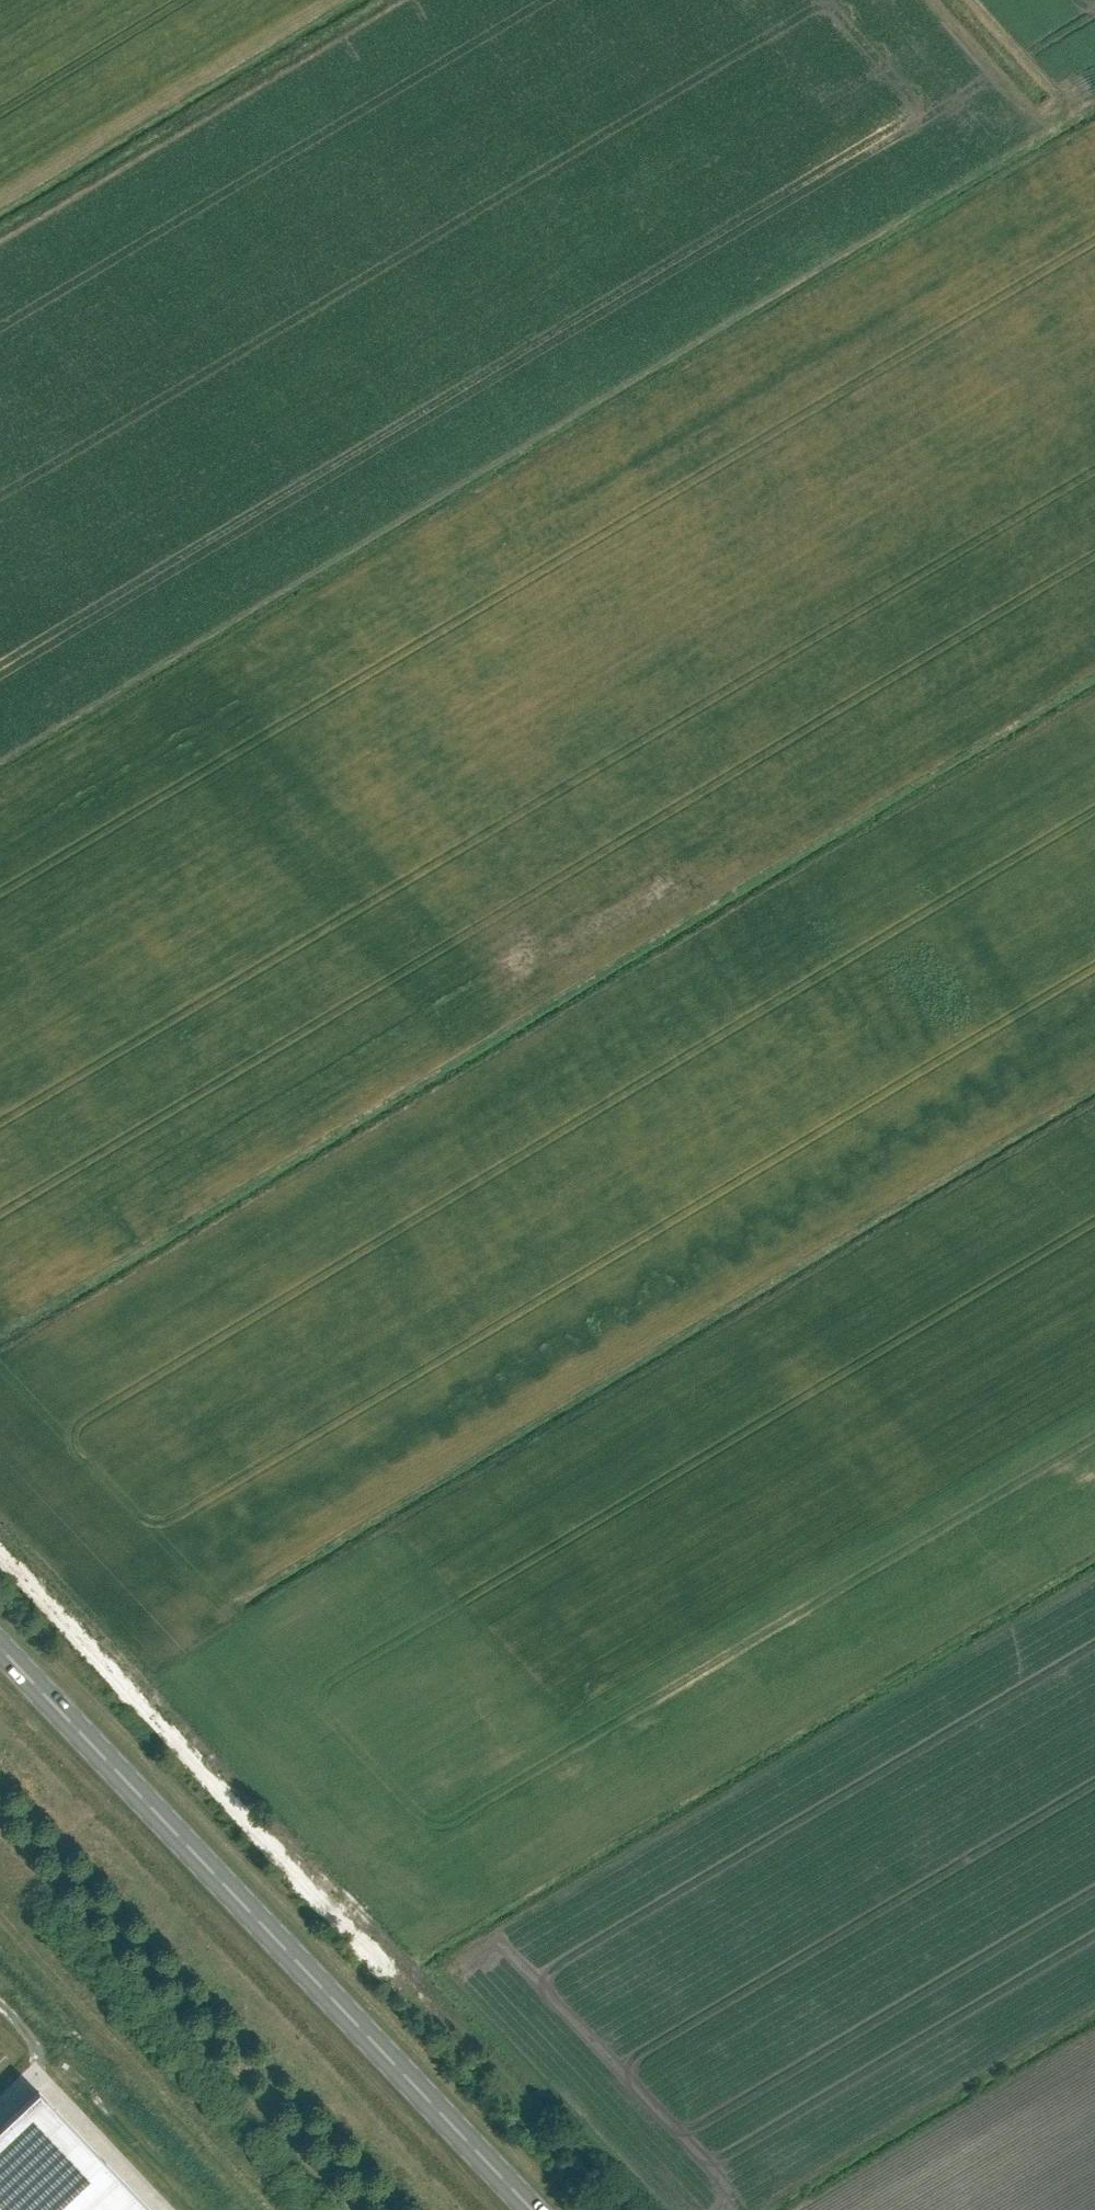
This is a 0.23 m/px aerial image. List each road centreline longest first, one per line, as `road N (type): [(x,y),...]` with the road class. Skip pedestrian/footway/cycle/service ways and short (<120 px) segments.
road 1 (track): [(620,2209),(0,1552)]
road 2 (primary): [(530,2209),(0,1650)]

